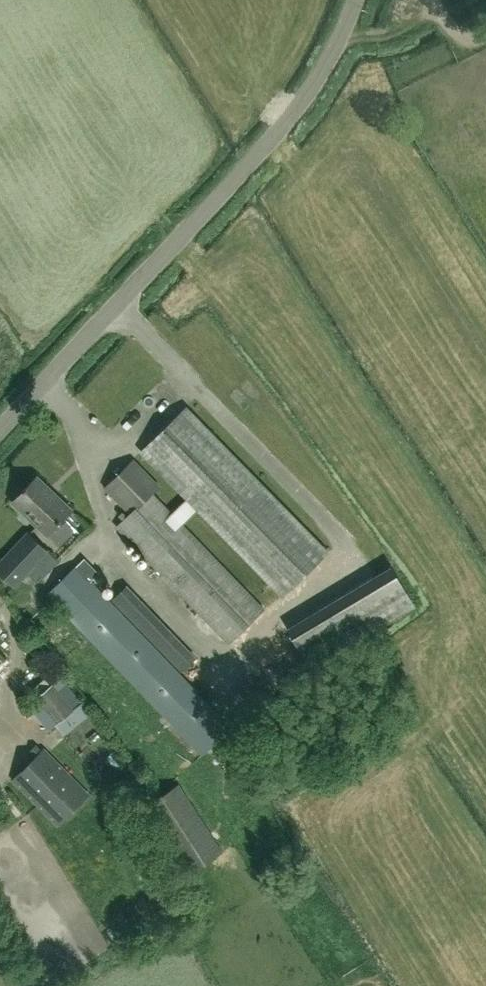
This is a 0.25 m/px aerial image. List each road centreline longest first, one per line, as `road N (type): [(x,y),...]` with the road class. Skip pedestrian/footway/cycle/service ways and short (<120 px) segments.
road 1 (unclassified): [(0,427),(322,86),(359,0)]

